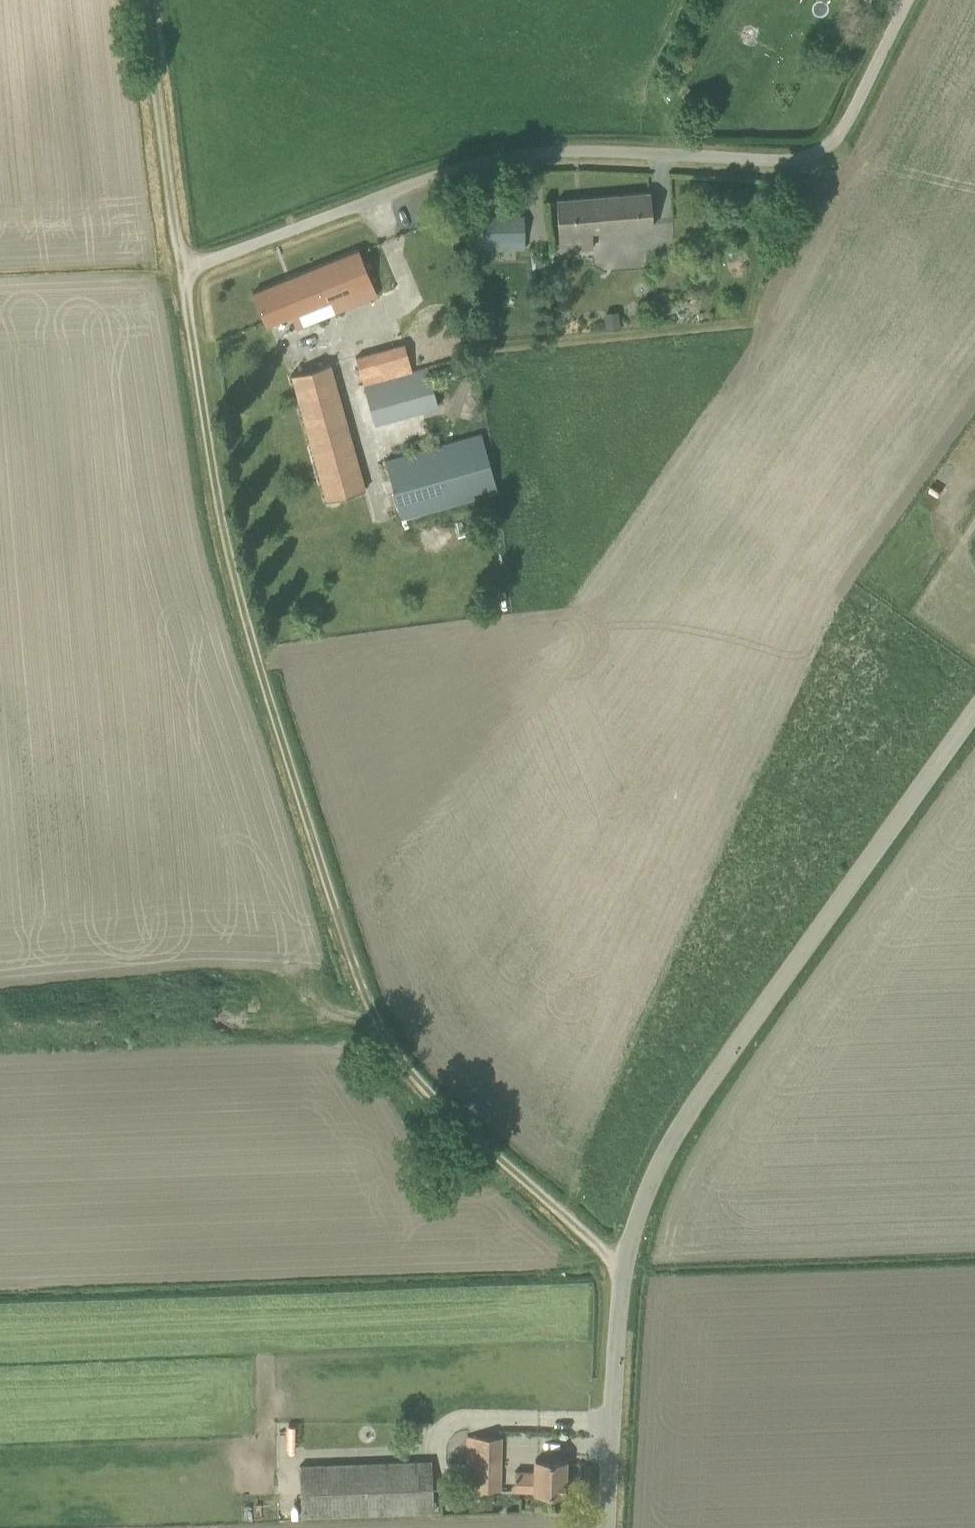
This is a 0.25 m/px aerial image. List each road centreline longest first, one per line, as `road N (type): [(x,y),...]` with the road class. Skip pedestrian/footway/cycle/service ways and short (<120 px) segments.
road 1 (track): [(624,1270),(410,1077),(362,998),(225,535),(183,272),(153,0)]
road 2 (unclassified): [(601,1527),(626,1252),(648,1190),(974,722)]
road 3 (unclassified): [(183,272),(500,159),(554,151),(776,162),(808,155),(849,121),(907,0)]

